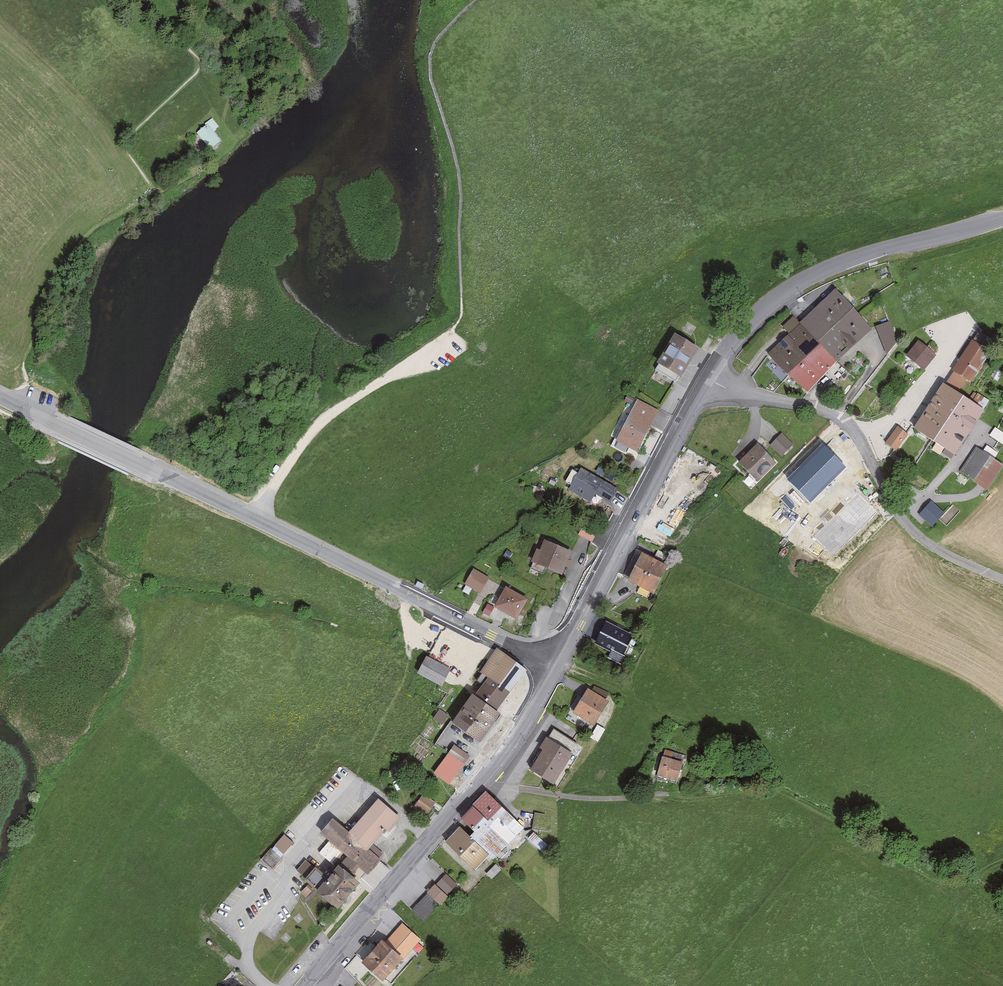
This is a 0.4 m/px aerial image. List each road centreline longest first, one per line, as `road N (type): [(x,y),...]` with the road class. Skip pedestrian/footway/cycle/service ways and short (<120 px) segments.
road 1 (tertiary): [(0,397),(553,668)]
road 2 (unclassified): [(706,381),(836,416),(860,441),(911,529),(1002,580)]
road 3 (track): [(669,794),(777,793),(943,885),(968,882),(1002,861)]
road 4 (secondary): [(706,381),(751,321),(812,276),(1002,217)]
road 5 (secondary): [(553,668),(706,381)]
road 6 (track): [(248,518),(315,427),(452,331)]
road 7 (secondary): [(304,985),(477,782)]
road 8 (unclassified): [(477,782),(586,799),(669,794)]
road 9 (secondary): [(477,782),(553,668)]

